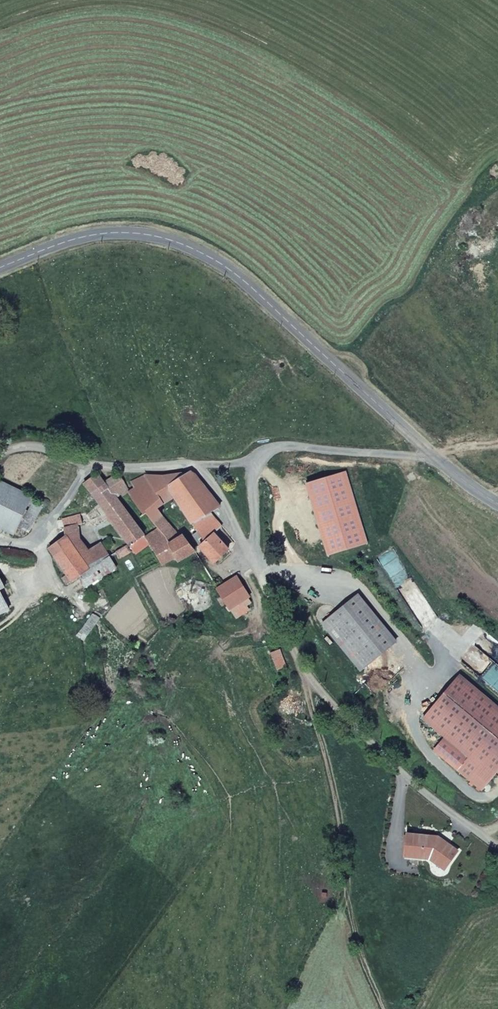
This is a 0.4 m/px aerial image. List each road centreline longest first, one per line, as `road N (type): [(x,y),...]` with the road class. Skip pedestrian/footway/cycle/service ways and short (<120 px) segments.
road 1 (secondary): [(420,445),(242,279),(199,251),(164,238),(90,235),(0,268)]
road 2 (unclassified): [(497,844),(368,742),(306,677),(276,627),(268,560)]
road 3 (unclassified): [(0,455),(44,449),(84,466),(202,468)]
road 4 (unclassified): [(252,465),(279,449),(420,445)]

